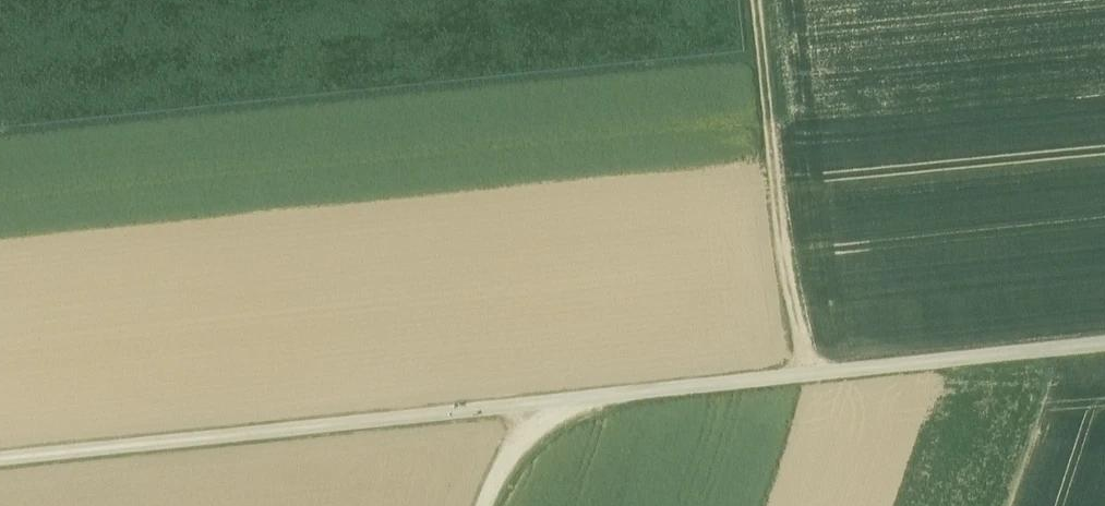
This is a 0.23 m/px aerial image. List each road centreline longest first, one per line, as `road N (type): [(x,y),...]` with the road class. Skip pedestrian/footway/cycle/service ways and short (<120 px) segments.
road 1 (track): [(1104,346),(0,459)]
road 2 (track): [(757,0),(795,377)]

